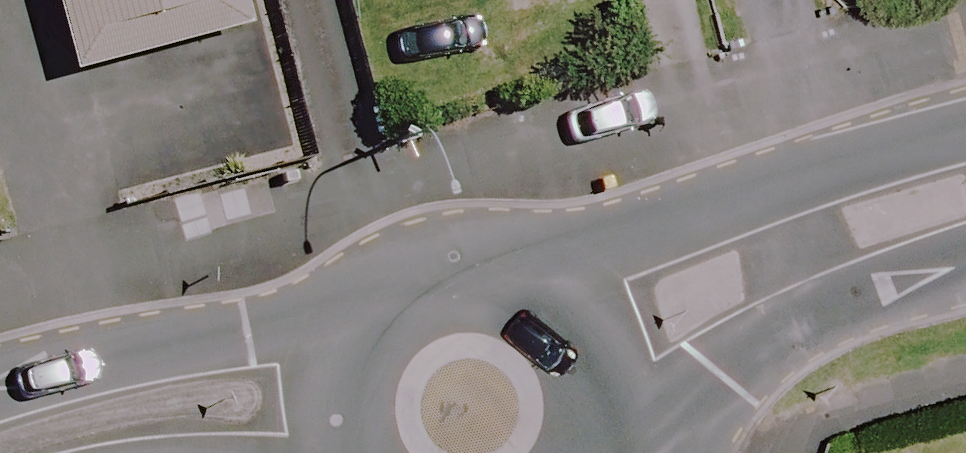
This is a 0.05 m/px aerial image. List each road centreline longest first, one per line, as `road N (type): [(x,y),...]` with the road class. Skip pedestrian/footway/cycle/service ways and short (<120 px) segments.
road 1 (secondary): [(965,190),(662,304),(586,345)]
road 2 (secondary): [(343,403),(251,400),(131,411),(0,450)]
road 3 (secondary): [(343,403),(366,334),(424,288),(461,280),(533,294),(586,345)]

